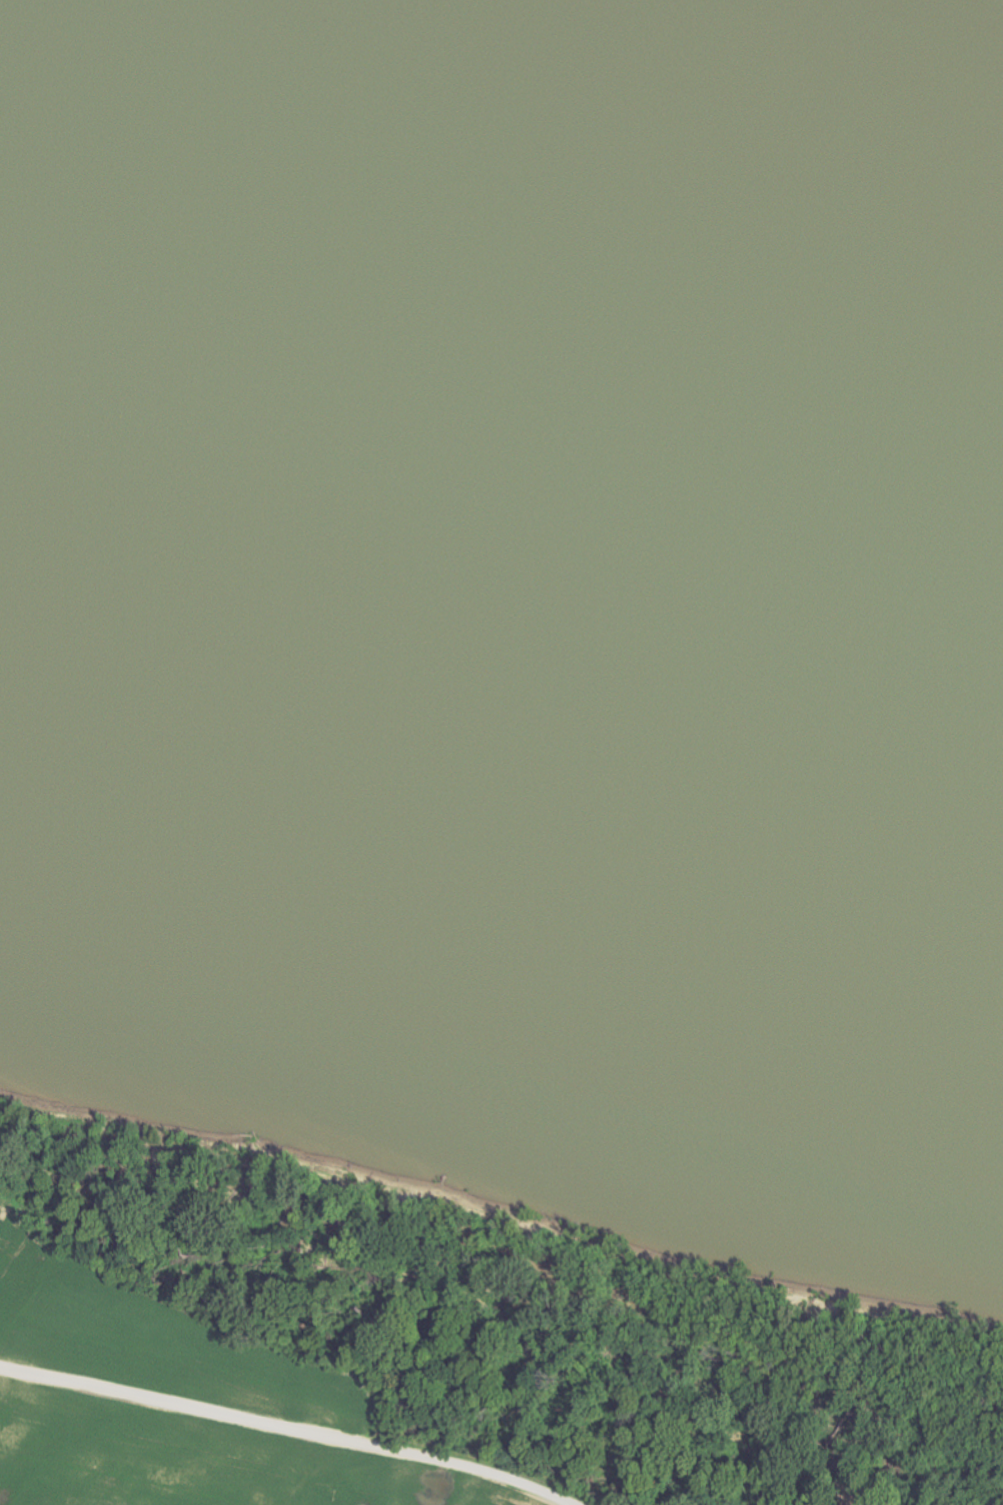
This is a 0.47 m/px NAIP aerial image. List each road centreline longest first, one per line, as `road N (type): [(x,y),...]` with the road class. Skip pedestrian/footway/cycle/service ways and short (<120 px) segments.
road 1 (track): [(0,1366),(460,1464),(577,1504)]

